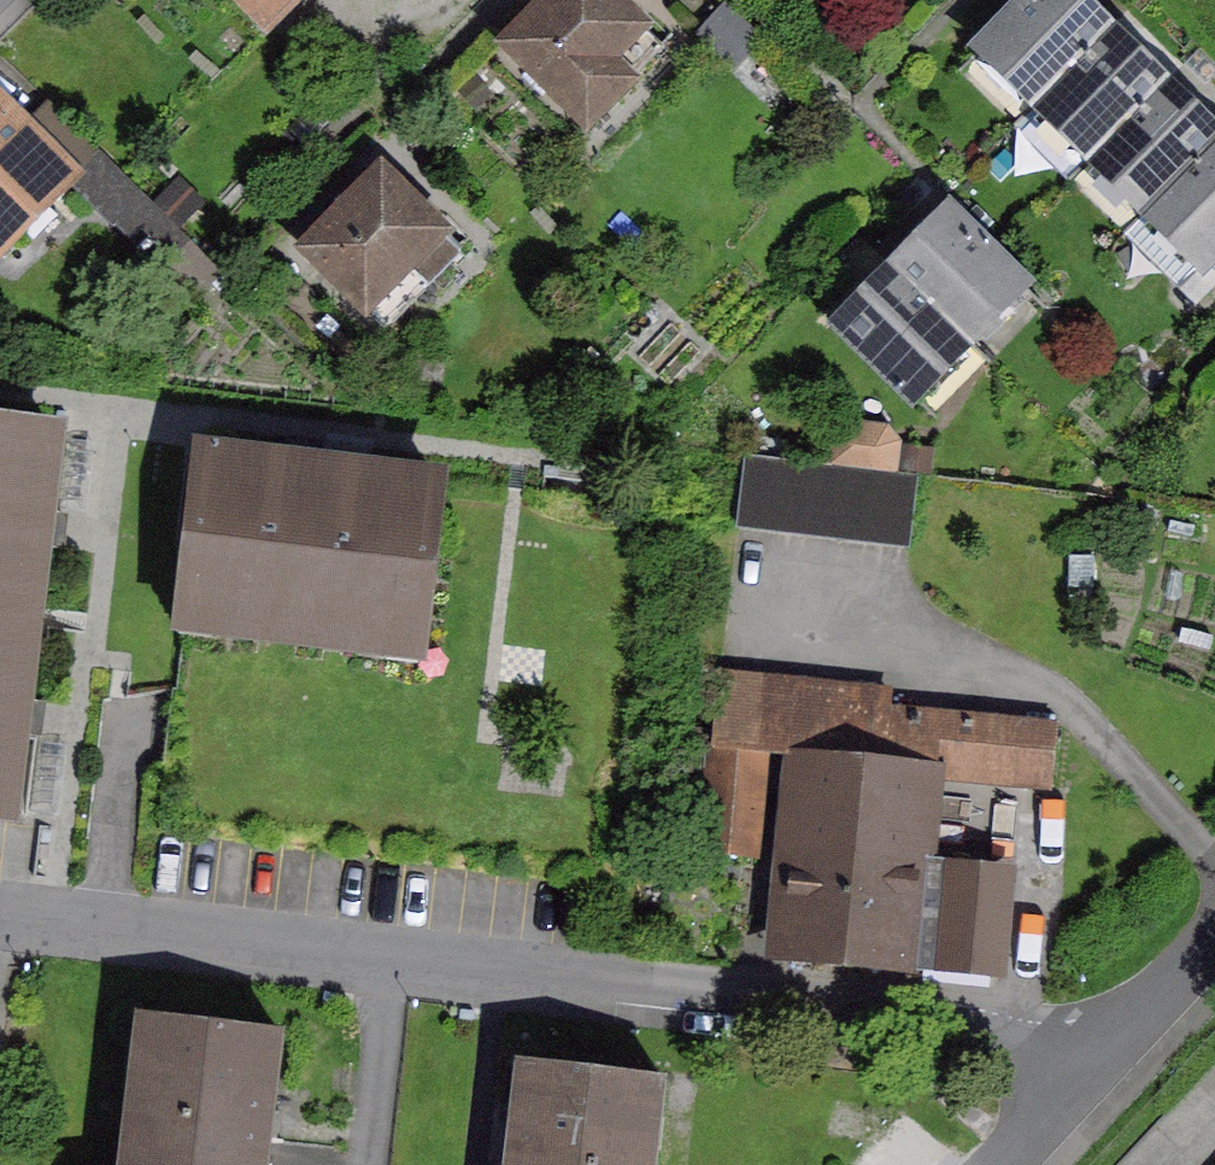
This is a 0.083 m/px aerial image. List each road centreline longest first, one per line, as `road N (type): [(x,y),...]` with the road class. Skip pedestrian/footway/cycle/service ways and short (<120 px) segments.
road 1 (unclassified): [(0,918),(867,1015),(993,1041),(1088,1072)]
road 2 (residential): [(1088,1072),(1214,937)]
road 3 (unclassified): [(1088,1072),(1003,1164)]

